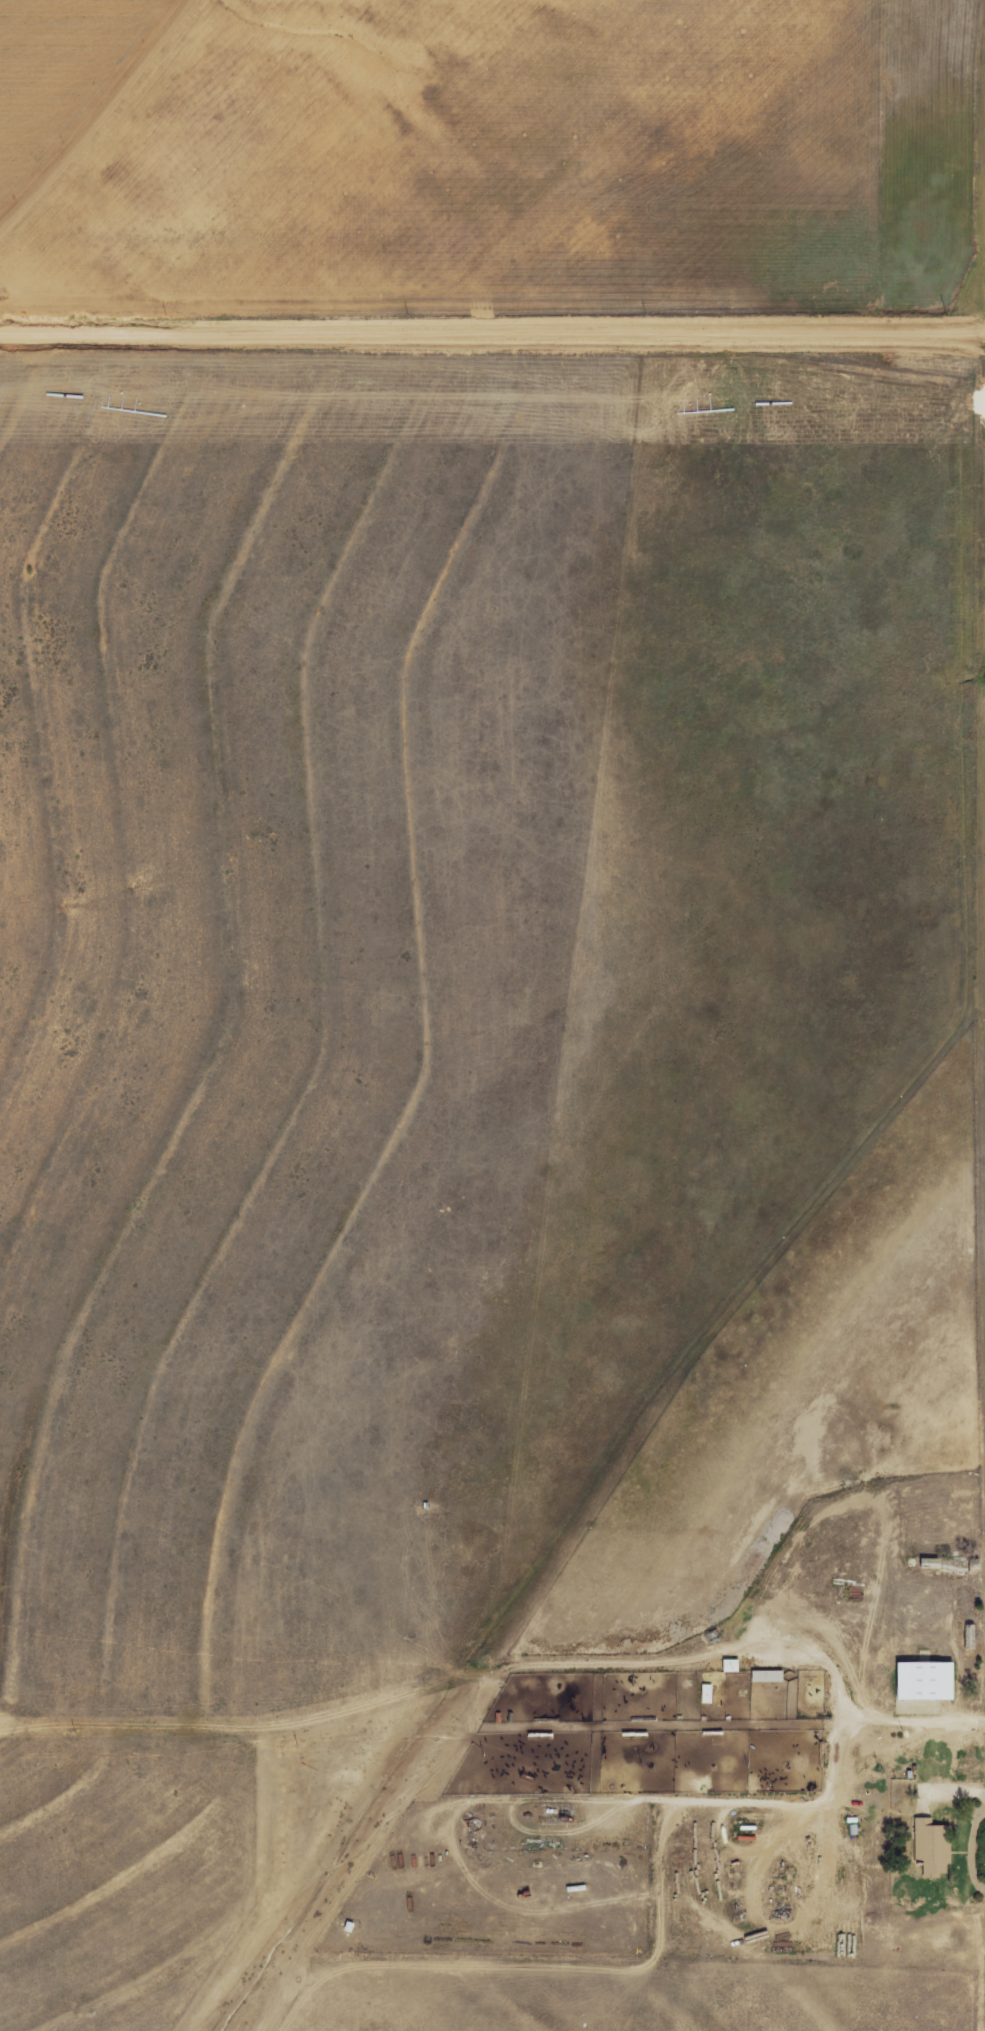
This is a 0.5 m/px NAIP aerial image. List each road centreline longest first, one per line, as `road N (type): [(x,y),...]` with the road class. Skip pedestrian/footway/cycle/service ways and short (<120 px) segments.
road 1 (residential): [(984,342),(0,344)]

